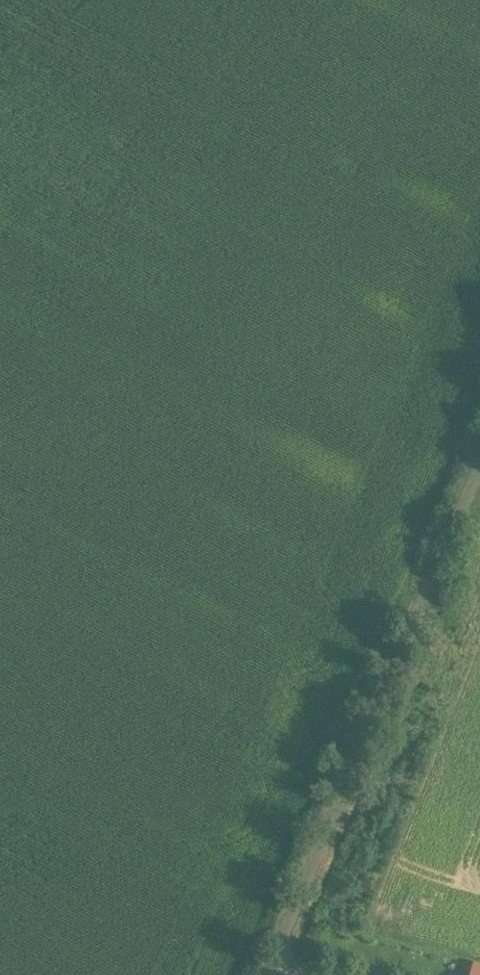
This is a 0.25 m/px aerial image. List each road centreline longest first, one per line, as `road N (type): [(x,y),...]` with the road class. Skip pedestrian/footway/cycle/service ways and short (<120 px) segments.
road 1 (unclassified): [(266,974),(479,460)]

